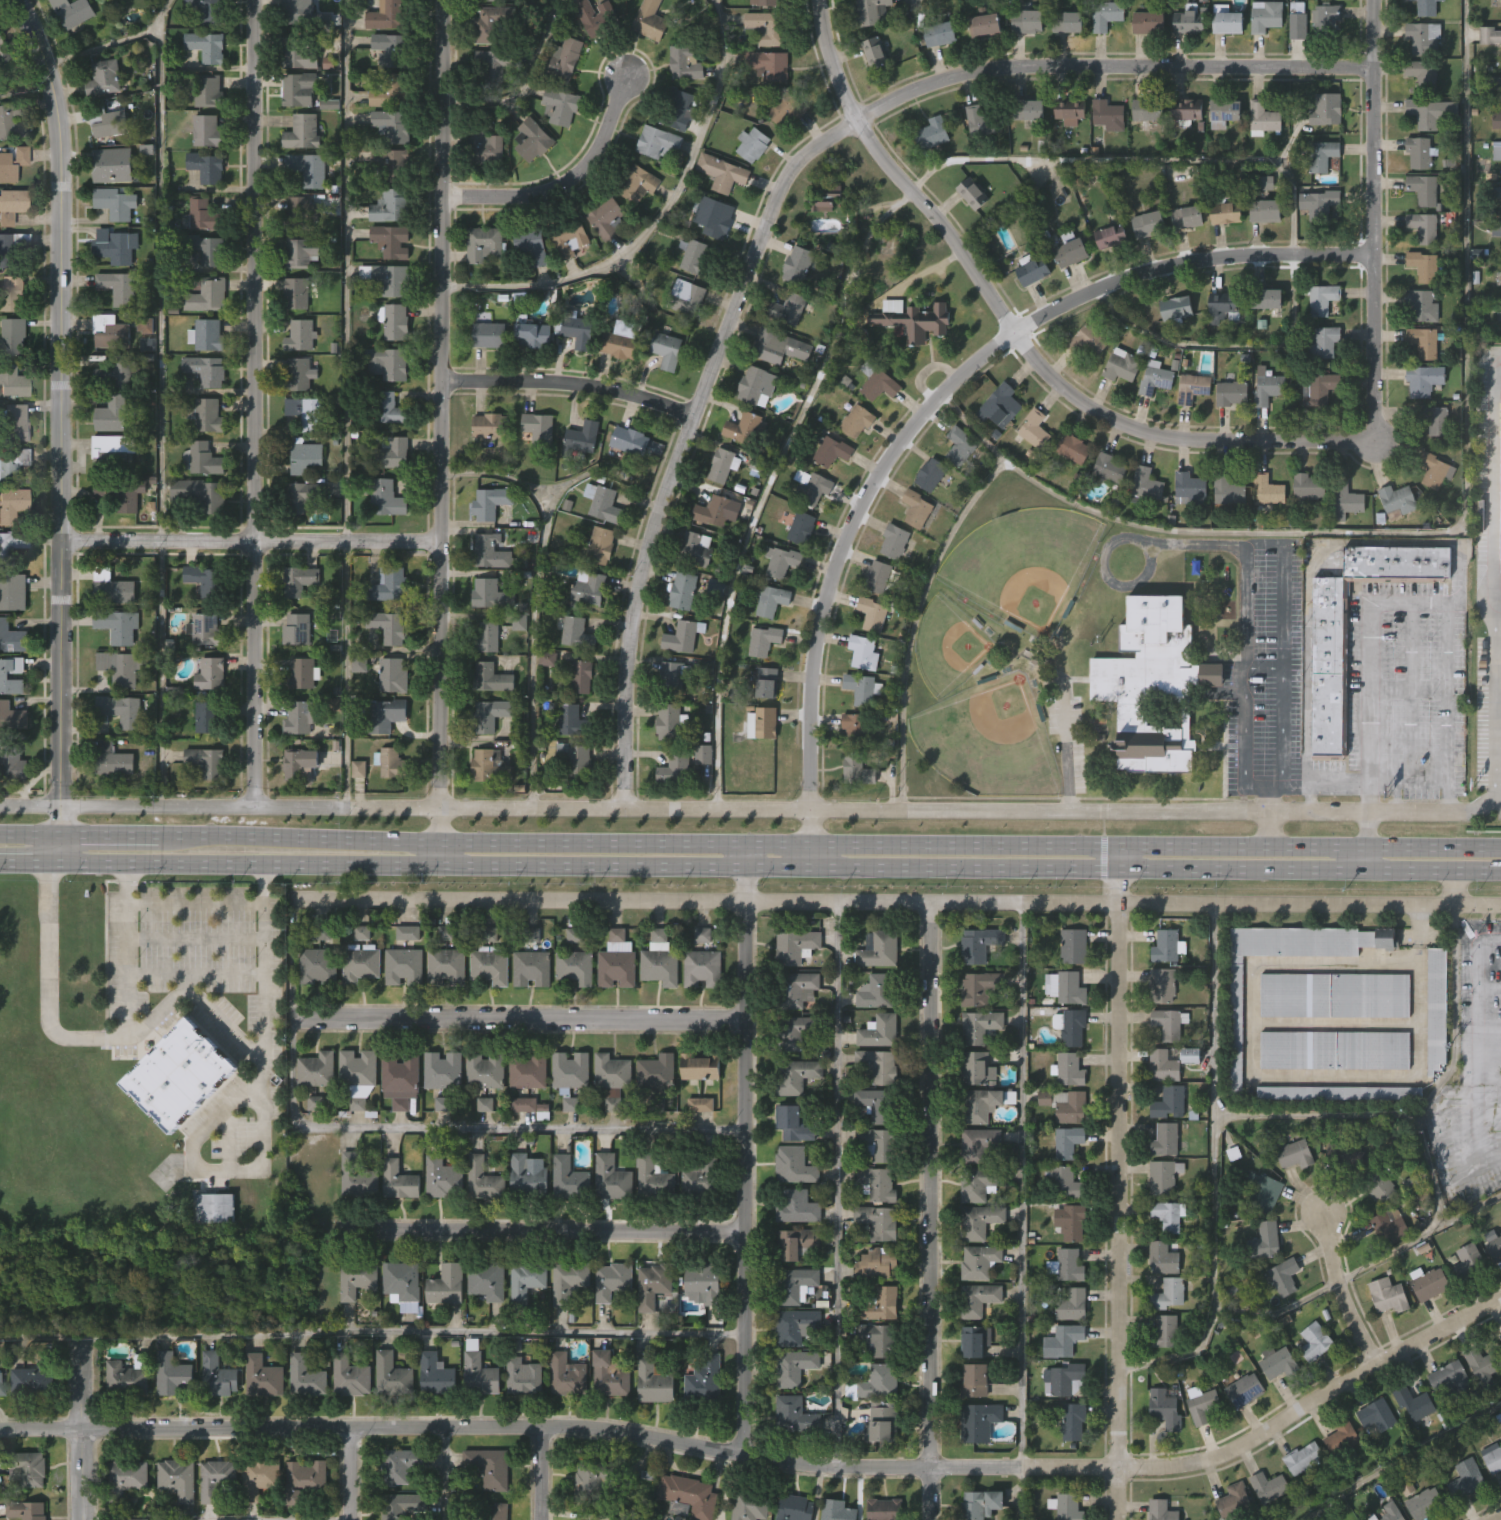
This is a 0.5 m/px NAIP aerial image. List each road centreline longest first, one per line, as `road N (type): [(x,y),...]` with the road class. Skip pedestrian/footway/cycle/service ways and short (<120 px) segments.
road 1 (residential): [(0,1428),(545,1427),(632,1433),(804,1466),(1177,1467),(1230,1453),(1500,1302)]
road 2 (residential): [(0,807),(1374,816),(1500,801)]
road 3 (primary): [(48,861),(1500,867)]
road 4 (residential): [(620,812),(624,688),(640,580),(777,194),(798,156),(906,91),(968,68),(1376,67)]
road 5 (residential): [(292,900),(1500,908)]
road 6 (residential): [(812,867),(810,717),(827,599),(861,509),(930,409),(1013,336),(1127,283),(1235,259),(1377,256)]
road 7 (residential): [(443,841),(447,0)]
road 8 (tertiary): [(60,833),(60,210),(43,85),(9,0)]
road 9 (residential): [(258,807),(252,0)]
road 10 (residential): [(1359,441),(1151,438),(1058,389),(857,118),(831,68),(821,0)]
road 11 (primary): [(1122,844),(443,841)]
road 12 (residential): [(1122,1519),(1122,844)]
road 13 (residential): [(749,1458),(749,842)]
road 14 (residential): [(935,1519),(934,904)]
road 15 (residential): [(291,1018),(751,1019)]
road 16 (residential): [(1359,441),(1379,423),(1377,0)]
road 17 (residential): [(343,1230),(749,1234)]
road 18 (residential): [(59,542),(444,542)]
road 19 (primary): [(1500,845),(1122,844)]
road 20 (primary): [(443,841),(158,833)]
road 21 (residential): [(445,383),(606,392),(698,416)]
road 22 (residential): [(446,200),(534,196),(570,181),(591,158),(629,76)]
road 23 (tertiary): [(87,1519),(81,1336)]
road 24 (residential): [(1381,1364),(1350,1312),(1328,1210)]

